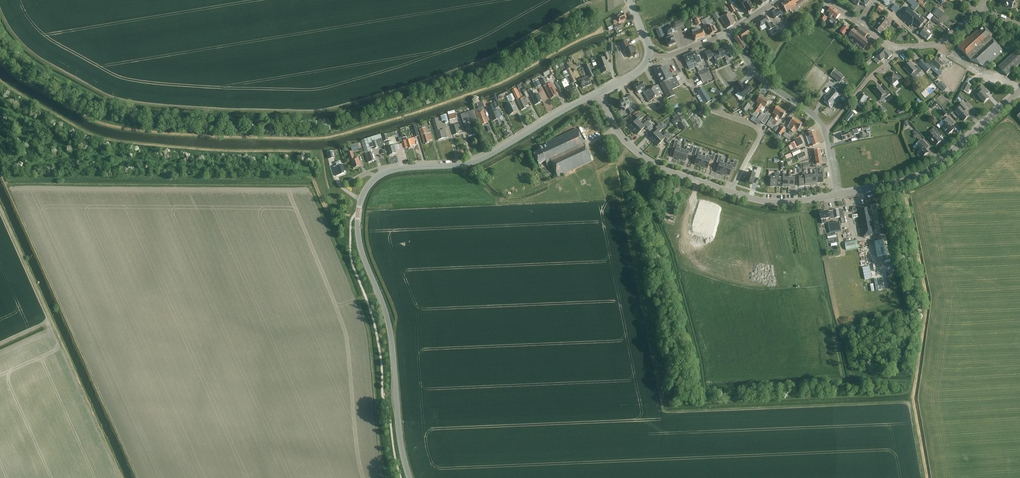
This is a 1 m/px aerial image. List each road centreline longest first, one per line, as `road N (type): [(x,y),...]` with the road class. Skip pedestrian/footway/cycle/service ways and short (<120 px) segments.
road 1 (tertiary): [(410,477),(390,329),(359,238),(361,200),(382,173),(475,161),(599,93)]
road 2 (unclassified): [(837,195),(756,200),(654,163),(630,146),(599,93)]
road 3 (unclassified): [(1019,91),(919,172),(837,195)]
road 4 (residential): [(825,134),(814,115),(762,80),(729,33)]

